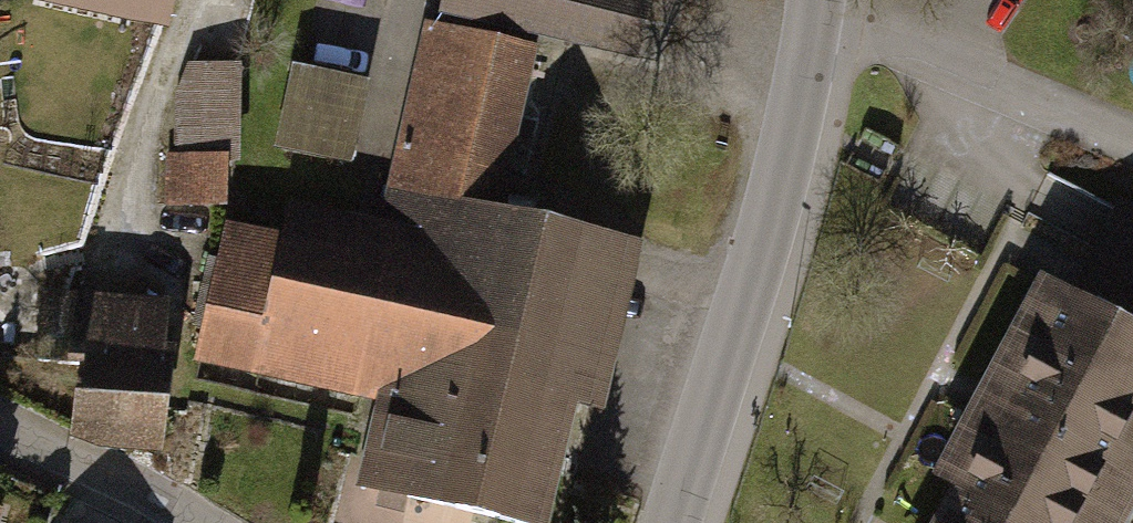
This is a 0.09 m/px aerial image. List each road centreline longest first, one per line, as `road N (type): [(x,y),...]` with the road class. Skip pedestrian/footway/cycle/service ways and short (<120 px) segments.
road 1 (tertiary): [(678,522),(791,156),(810,3)]
road 2 (residential): [(810,3),(1132,133)]
road 3 (residential): [(185,522),(0,429)]

